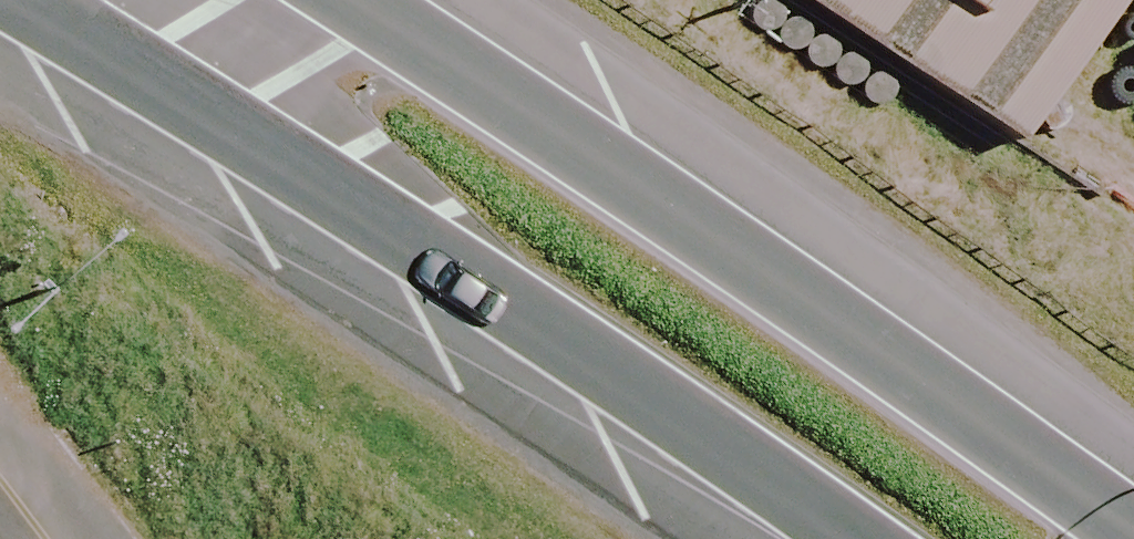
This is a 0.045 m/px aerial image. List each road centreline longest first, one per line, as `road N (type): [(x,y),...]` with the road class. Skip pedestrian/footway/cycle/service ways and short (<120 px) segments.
road 1 (trunk): [(326,0),(1133,524)]
road 2 (trunk): [(797,538),(0,3)]

